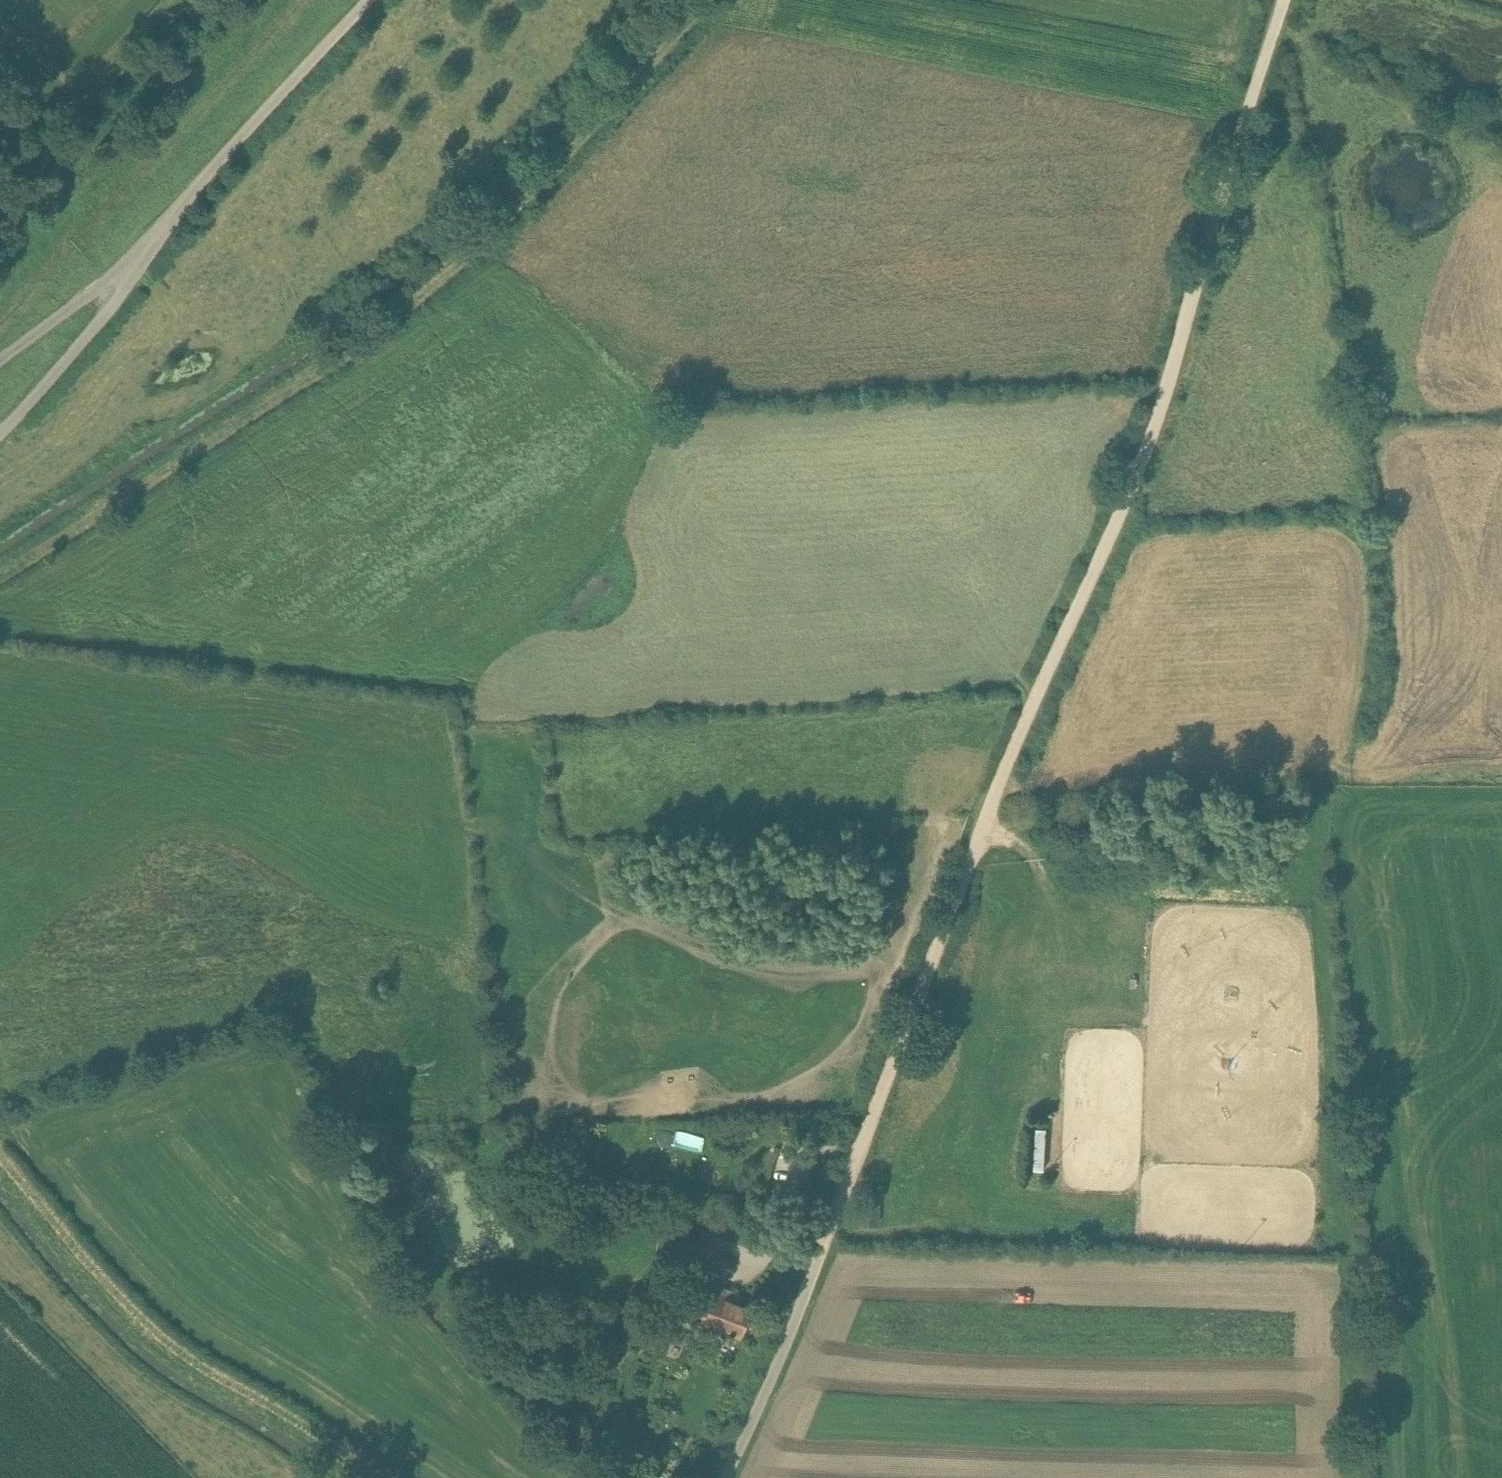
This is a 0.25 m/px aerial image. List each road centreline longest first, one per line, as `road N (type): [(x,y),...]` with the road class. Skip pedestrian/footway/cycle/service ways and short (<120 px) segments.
road 1 (track): [(821,1251),(1015,746),(1142,471),(1283,0)]
road 2 (track): [(981,835),(952,832),(903,937),(859,967),(826,974),(753,968),(700,952),(586,894),(541,853),(486,822),(469,824)]
road 3 (track): [(0,324),(302,0)]
road 4 (unclassified): [(143,258),(159,229),(369,0)]
road 5 (unclassified): [(726,1477),(821,1251)]
road 6 (unclassified): [(0,434),(123,294),(143,258)]
road 7 (unclassified): [(0,360),(143,258)]

